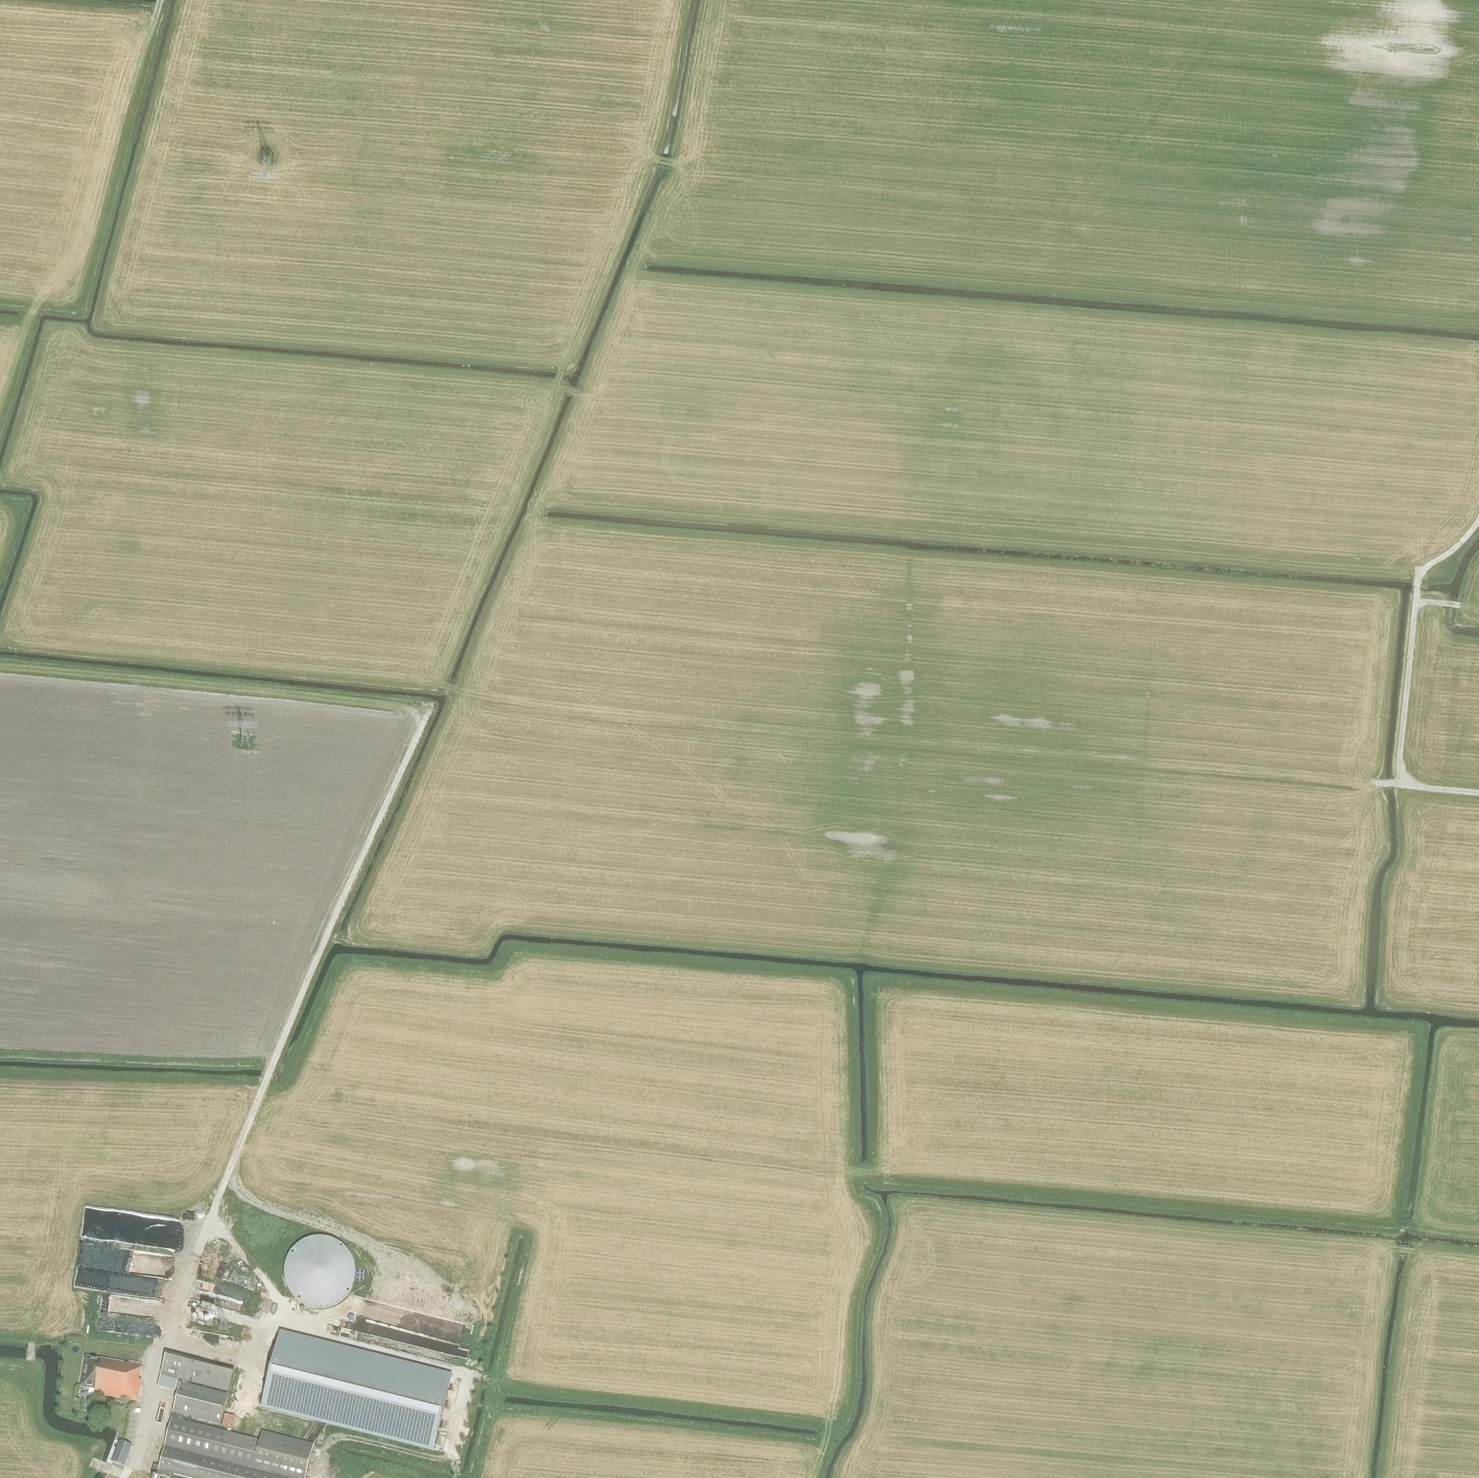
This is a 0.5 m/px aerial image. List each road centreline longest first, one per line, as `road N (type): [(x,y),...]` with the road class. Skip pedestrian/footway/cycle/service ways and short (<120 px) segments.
road 1 (track): [(427,716),(307,981),(160,1344)]
road 2 (track): [(465,1374),(264,1324),(245,1363),(160,1344)]
road 3 (track): [(1478,521),(1418,577),(1400,785)]

